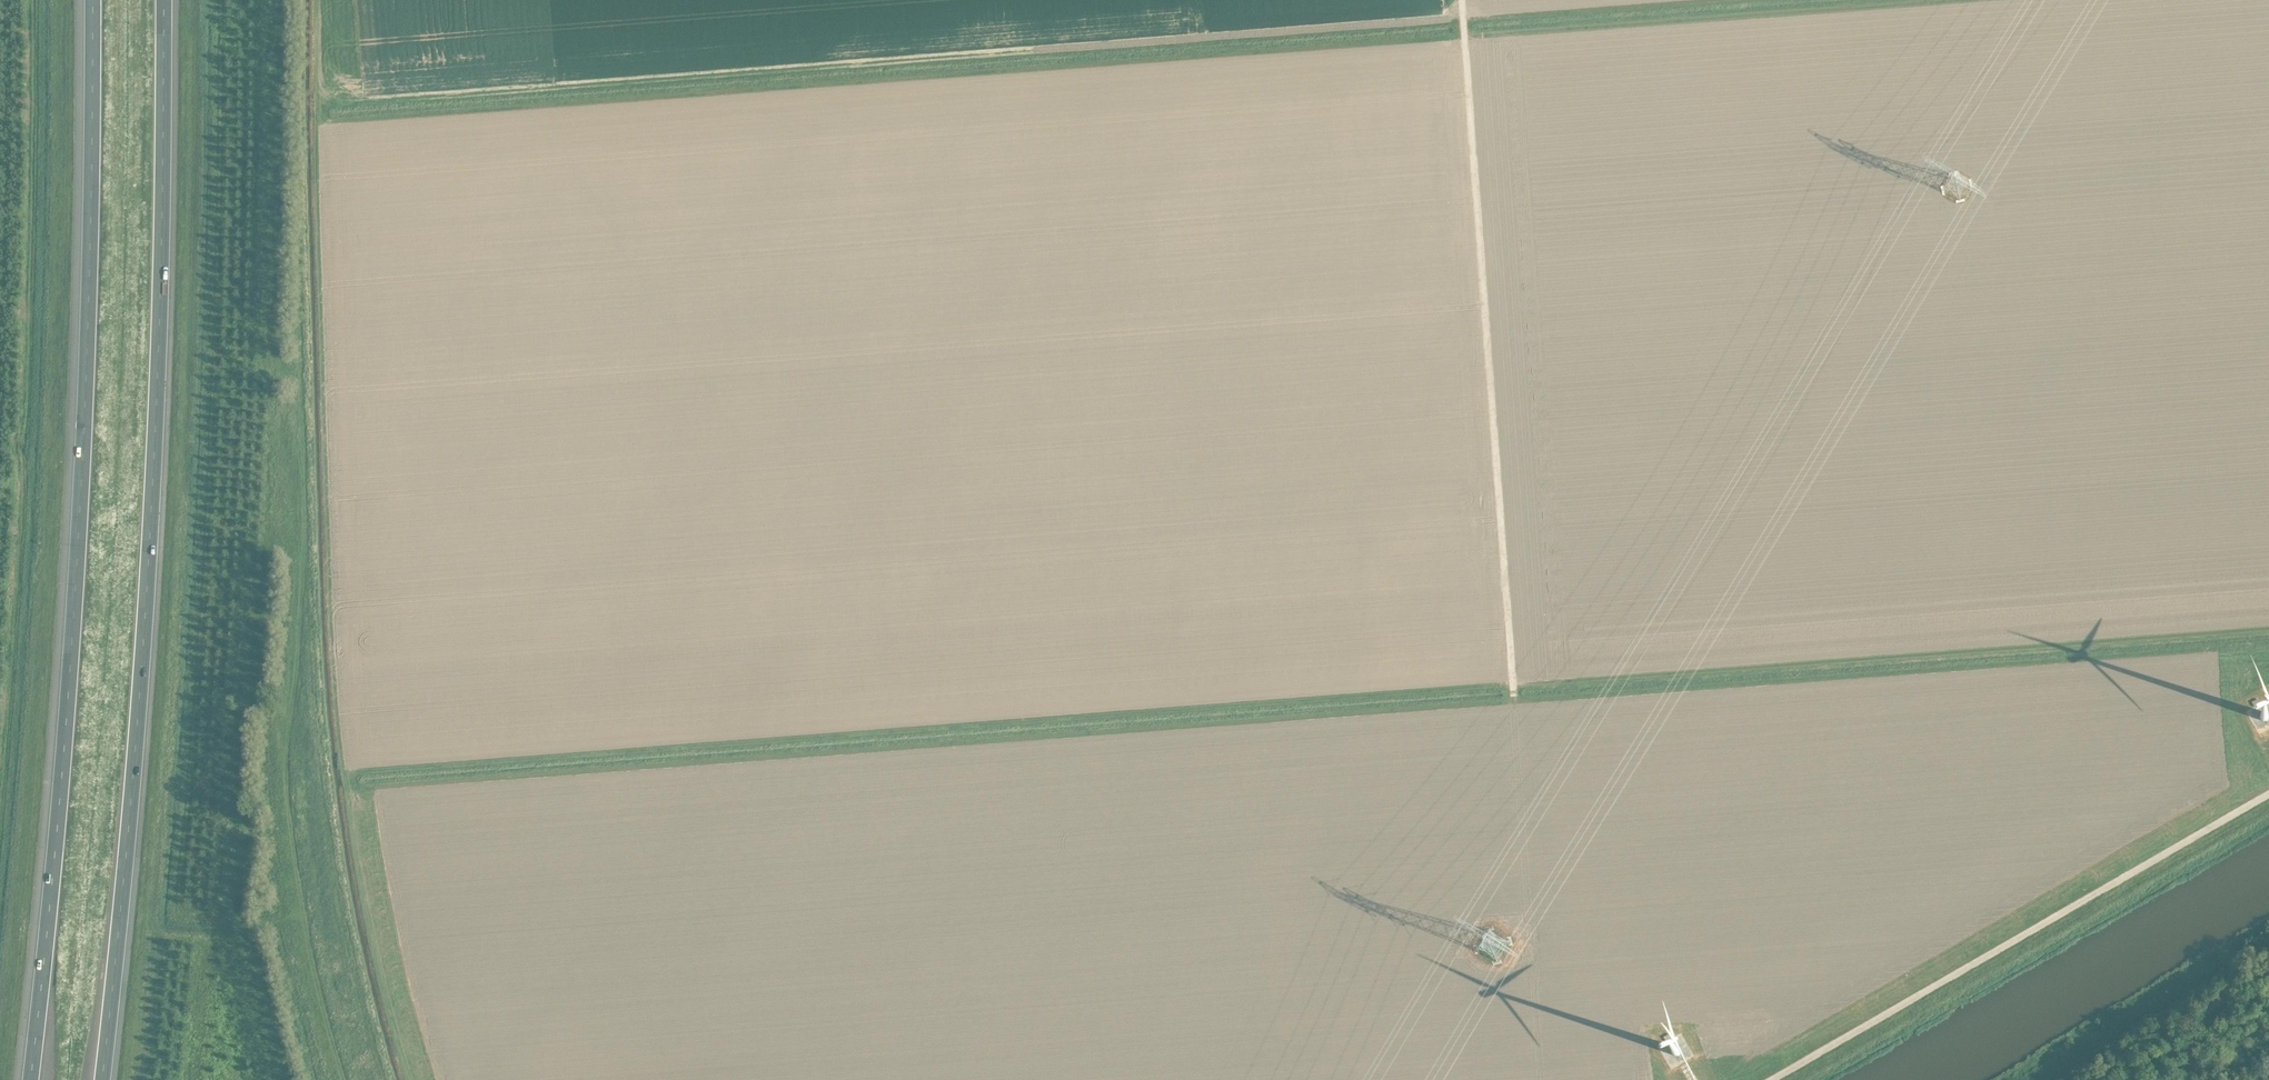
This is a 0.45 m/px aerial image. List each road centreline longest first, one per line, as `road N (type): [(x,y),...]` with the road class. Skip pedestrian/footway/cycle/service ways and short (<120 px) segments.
road 1 (motorway): [(94,0),(70,688),(29,1079)]
road 2 (motorway): [(102,1079),(140,696),(157,411),(164,0)]

